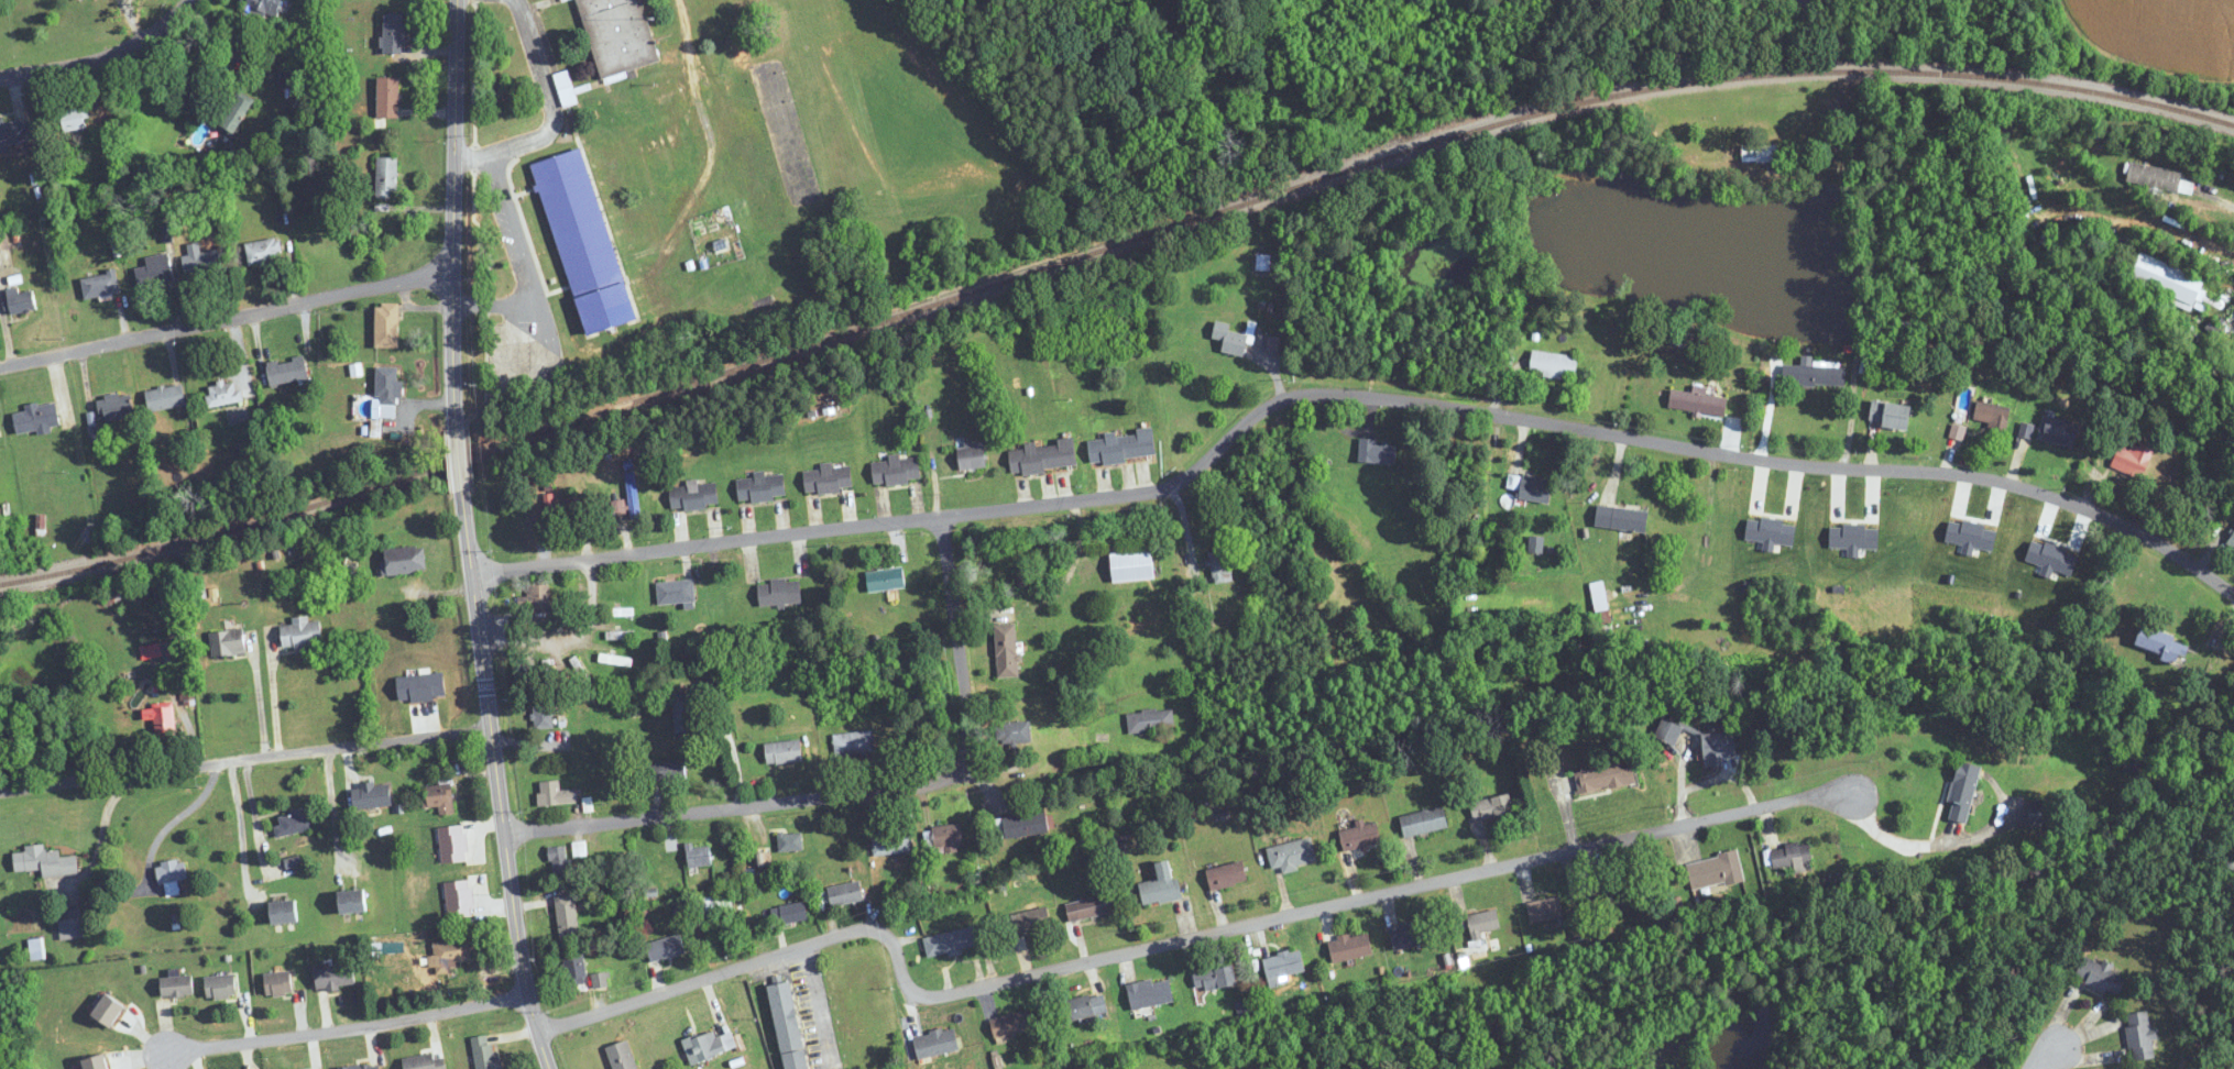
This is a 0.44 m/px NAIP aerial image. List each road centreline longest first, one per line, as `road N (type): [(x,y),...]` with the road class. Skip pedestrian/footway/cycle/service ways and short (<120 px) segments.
road 1 (residential): [(473,573),(1169,488),(1258,415),(1325,395),(1537,420),(1797,465),(2006,482),(2112,520),(2233,595)]
road 2 (residential): [(539,1031),(866,929),(886,935),(912,995),(951,993),(1820,792),(1851,793)]
road 3 (residential): [(505,833),(1205,750)]
road 4 (tertiary): [(550,1068),(519,944),(462,491)]
road 5 (residential): [(1138,252),(1205,750)]
road 6 (residential): [(0,791),(339,748),(491,718)]
road 7 (residential): [(453,268),(0,366)]
road 8 (tertiary): [(455,428),(457,0)]
road 9 (residential): [(164,1056),(405,1021),(528,993)]
road 10 (residential): [(940,519),(967,742),(961,776)]
road 11 (residential): [(0,76),(96,59),(156,30),(187,0)]
road 12 (residential): [(590,558),(584,625),(571,637),(482,641)]
road 13 (residential): [(799,946),(830,1068)]

